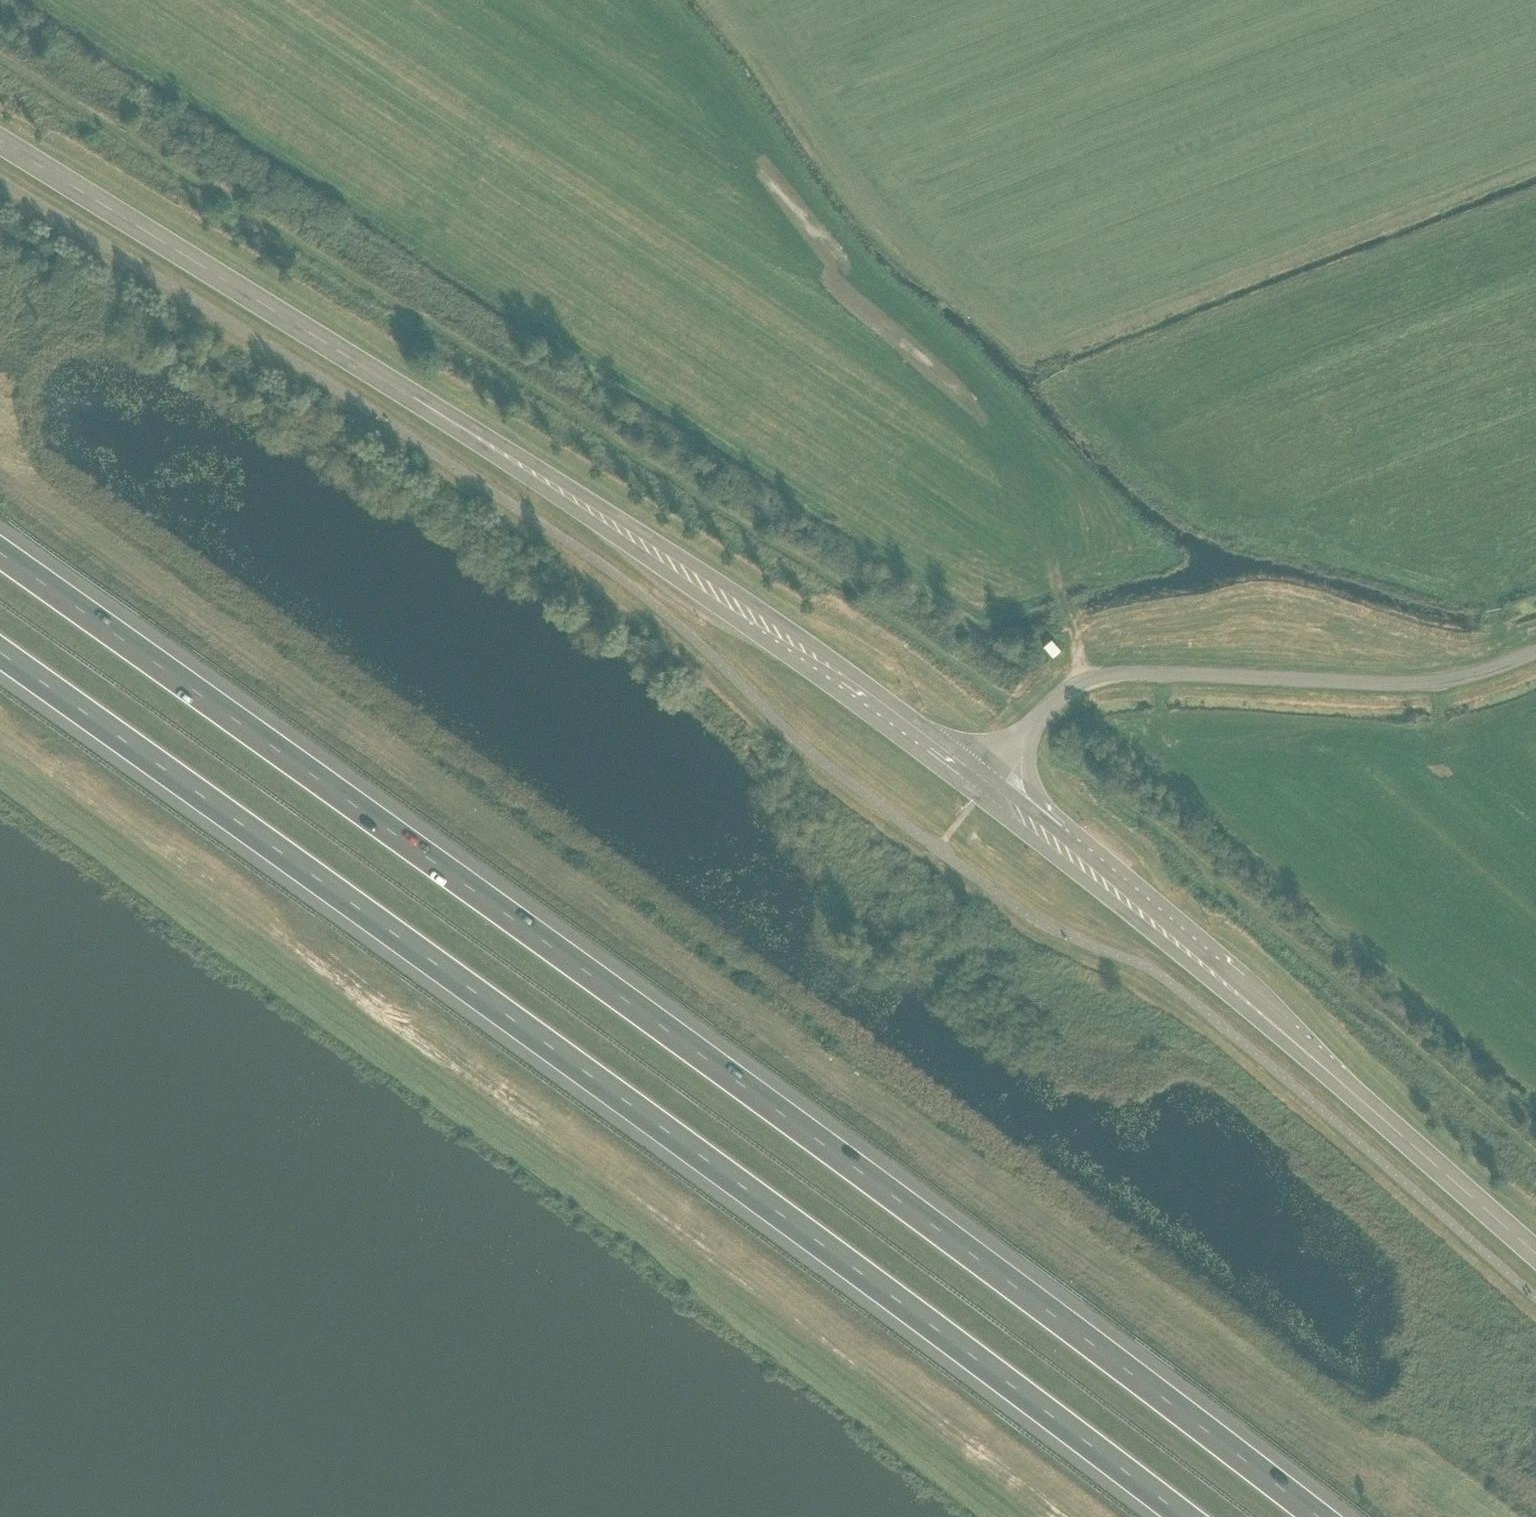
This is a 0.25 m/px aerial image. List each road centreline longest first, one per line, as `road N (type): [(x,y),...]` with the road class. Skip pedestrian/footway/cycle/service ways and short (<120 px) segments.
road 1 (motorway): [(1315,1516),(0,553)]
road 2 (motorway): [(0,655),(719,1171),(1182,1516)]
road 3 (tertiary): [(987,785),(675,564),(0,141)]
road 4 (tertiary): [(1535,1257),(987,785)]
road 5 (unclassified): [(987,785),(1055,704),(1096,679),(1147,673),(1428,684),(1535,653)]

